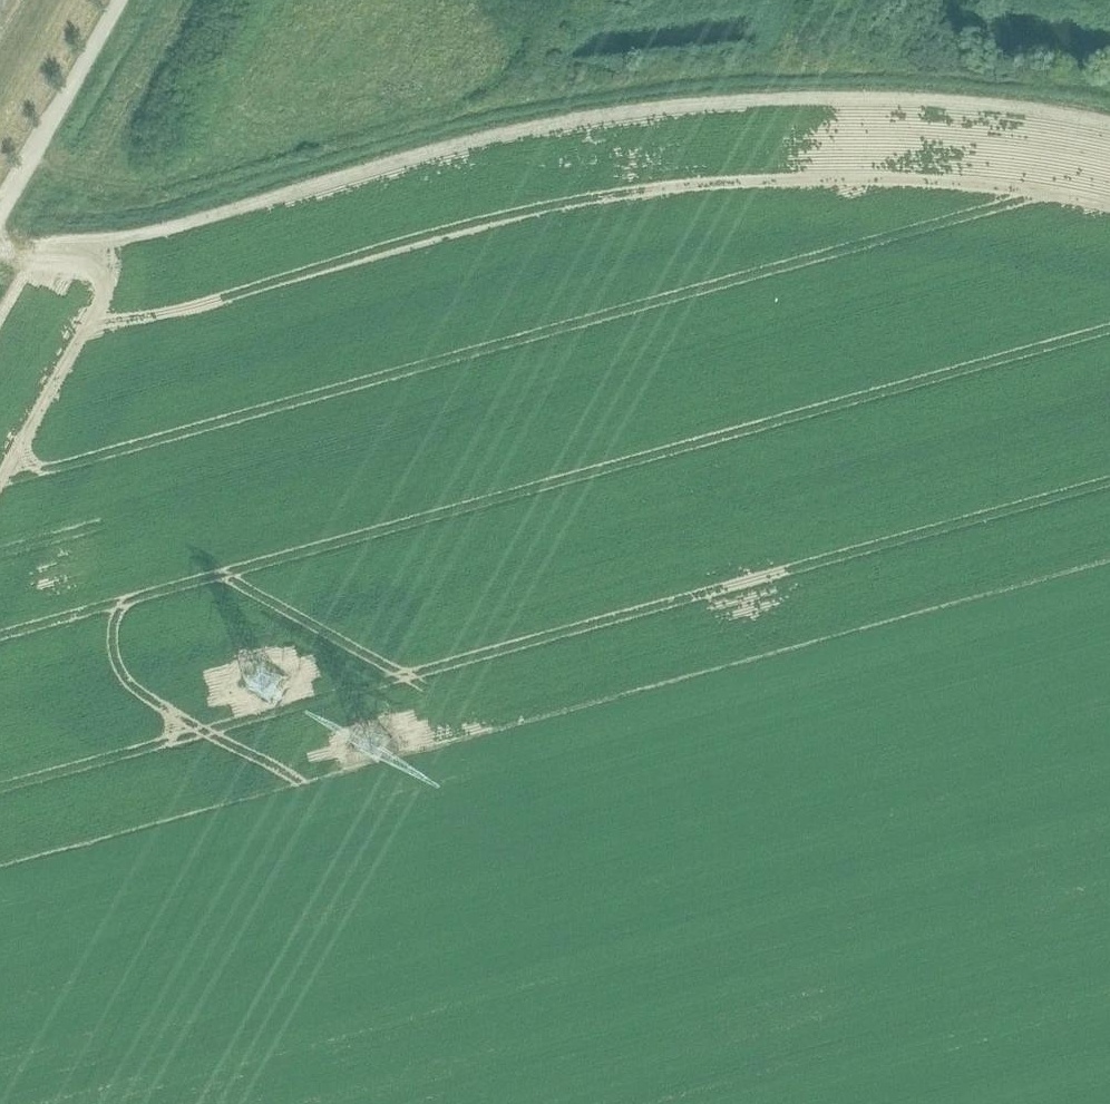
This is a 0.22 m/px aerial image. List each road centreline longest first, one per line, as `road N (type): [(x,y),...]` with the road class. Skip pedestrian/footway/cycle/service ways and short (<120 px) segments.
road 1 (unclassified): [(0,222),(116,0)]

